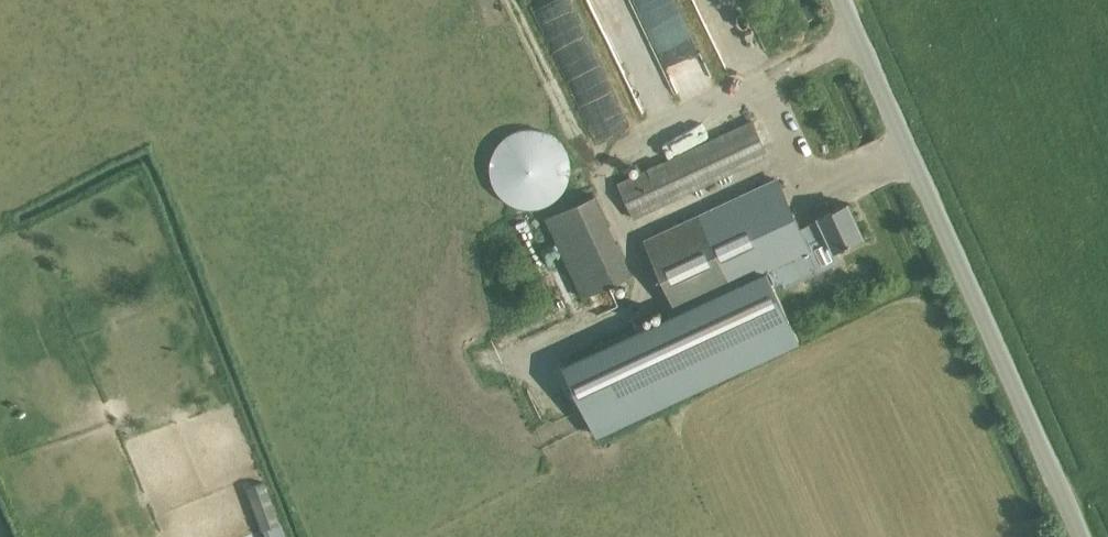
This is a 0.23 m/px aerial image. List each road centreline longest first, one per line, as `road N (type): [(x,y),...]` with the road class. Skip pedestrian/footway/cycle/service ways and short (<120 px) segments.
road 1 (unclassified): [(1081,536),(839,0)]

